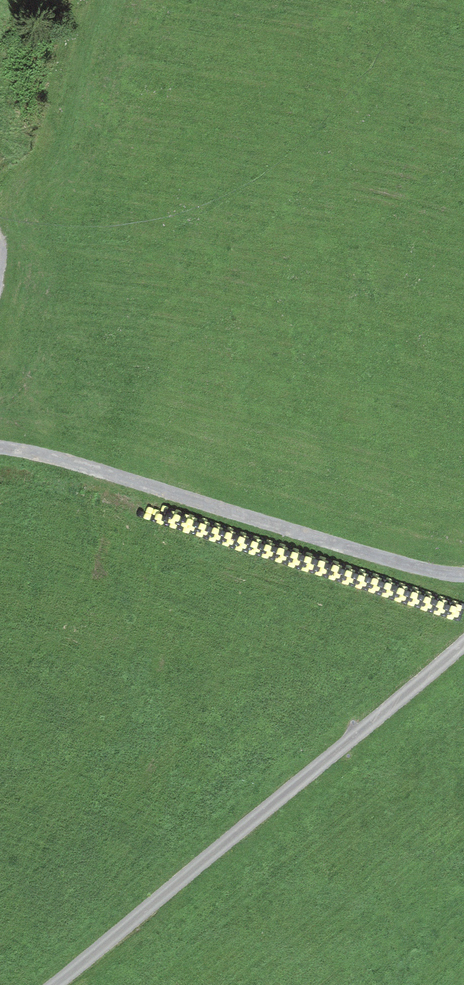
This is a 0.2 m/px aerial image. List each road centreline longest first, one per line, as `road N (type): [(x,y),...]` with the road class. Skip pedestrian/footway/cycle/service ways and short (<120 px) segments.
road 1 (track): [(49,984),(127,930),(463,640)]
road 2 (track): [(463,575),(0,447)]

